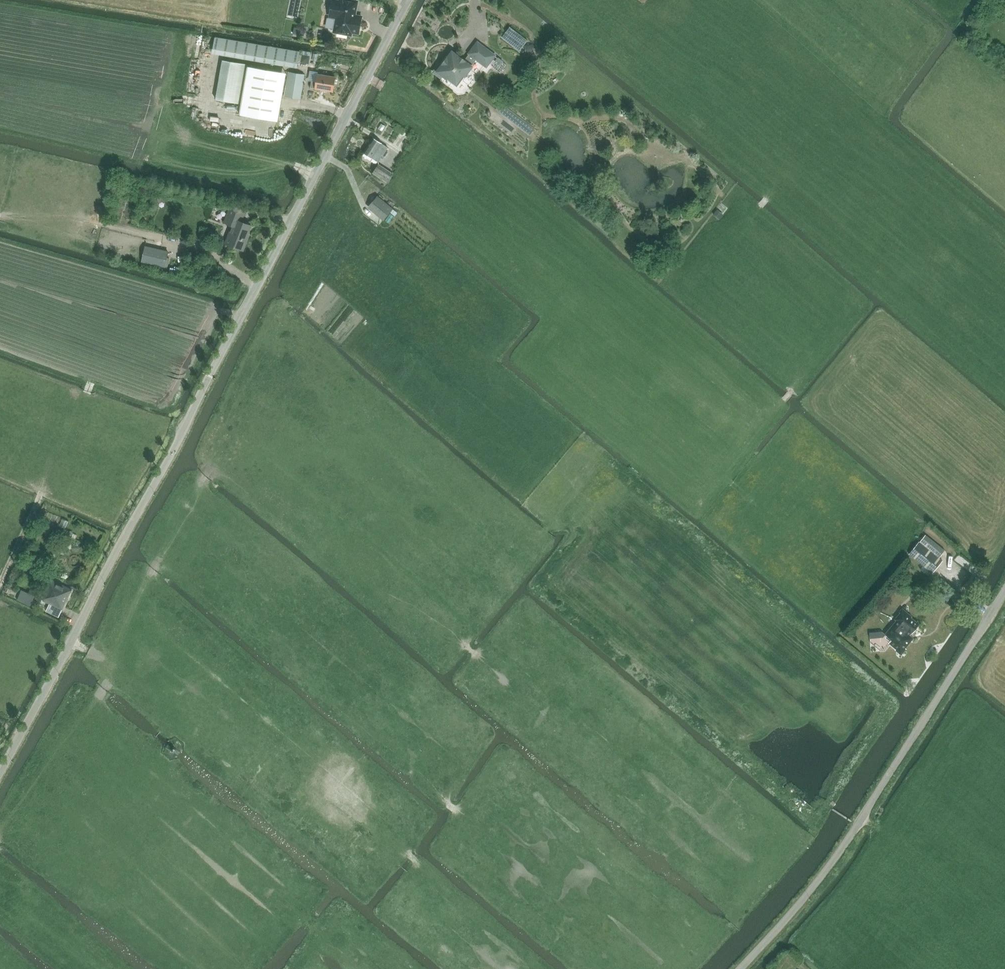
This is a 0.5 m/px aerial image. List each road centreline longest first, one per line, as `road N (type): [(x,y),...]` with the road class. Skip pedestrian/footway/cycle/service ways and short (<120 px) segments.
road 1 (unclassified): [(0,775),(407,0)]
road 2 (unclassified): [(742,968),(828,869),(1004,592)]

